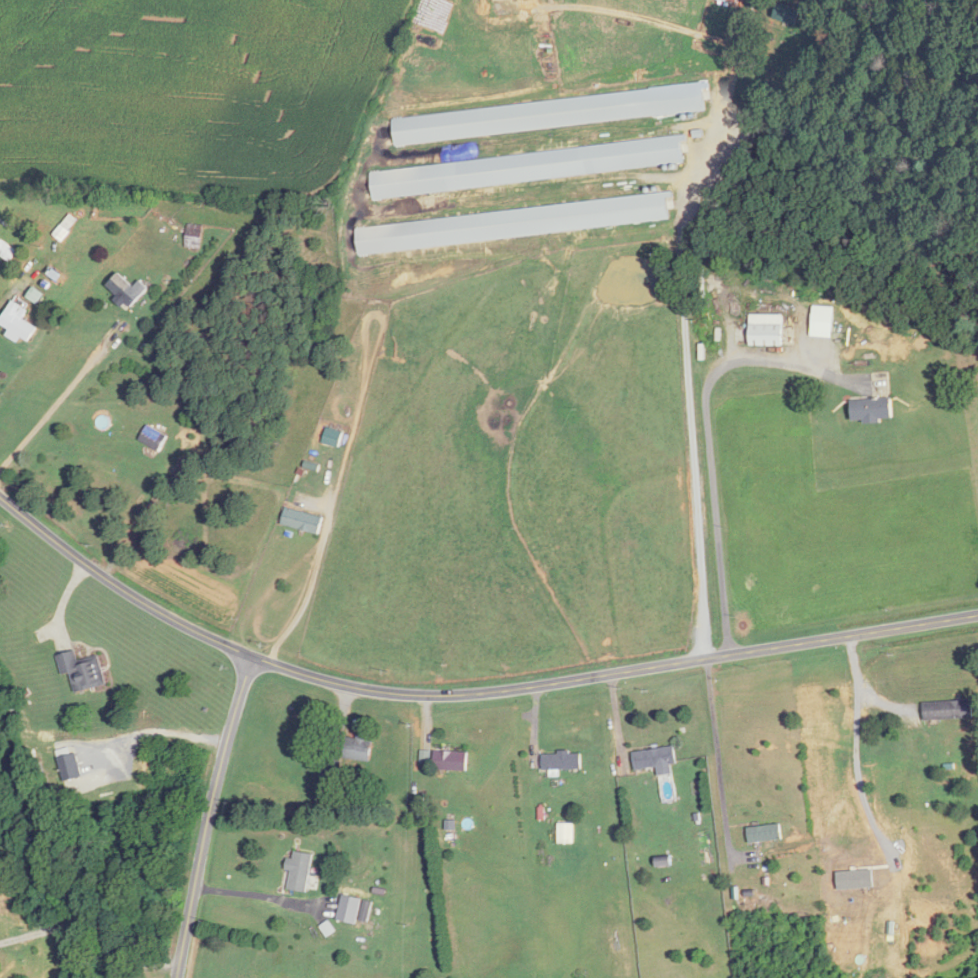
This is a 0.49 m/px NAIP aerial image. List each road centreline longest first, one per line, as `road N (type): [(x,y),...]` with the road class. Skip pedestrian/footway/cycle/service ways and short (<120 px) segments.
road 1 (residential): [(977,614),(514,688),(397,693),(296,671),(200,632),(85,563),(0,496)]
road 2 (residential): [(704,658),(683,248)]
road 3 (residential): [(179,977),(210,816),(256,656)]

